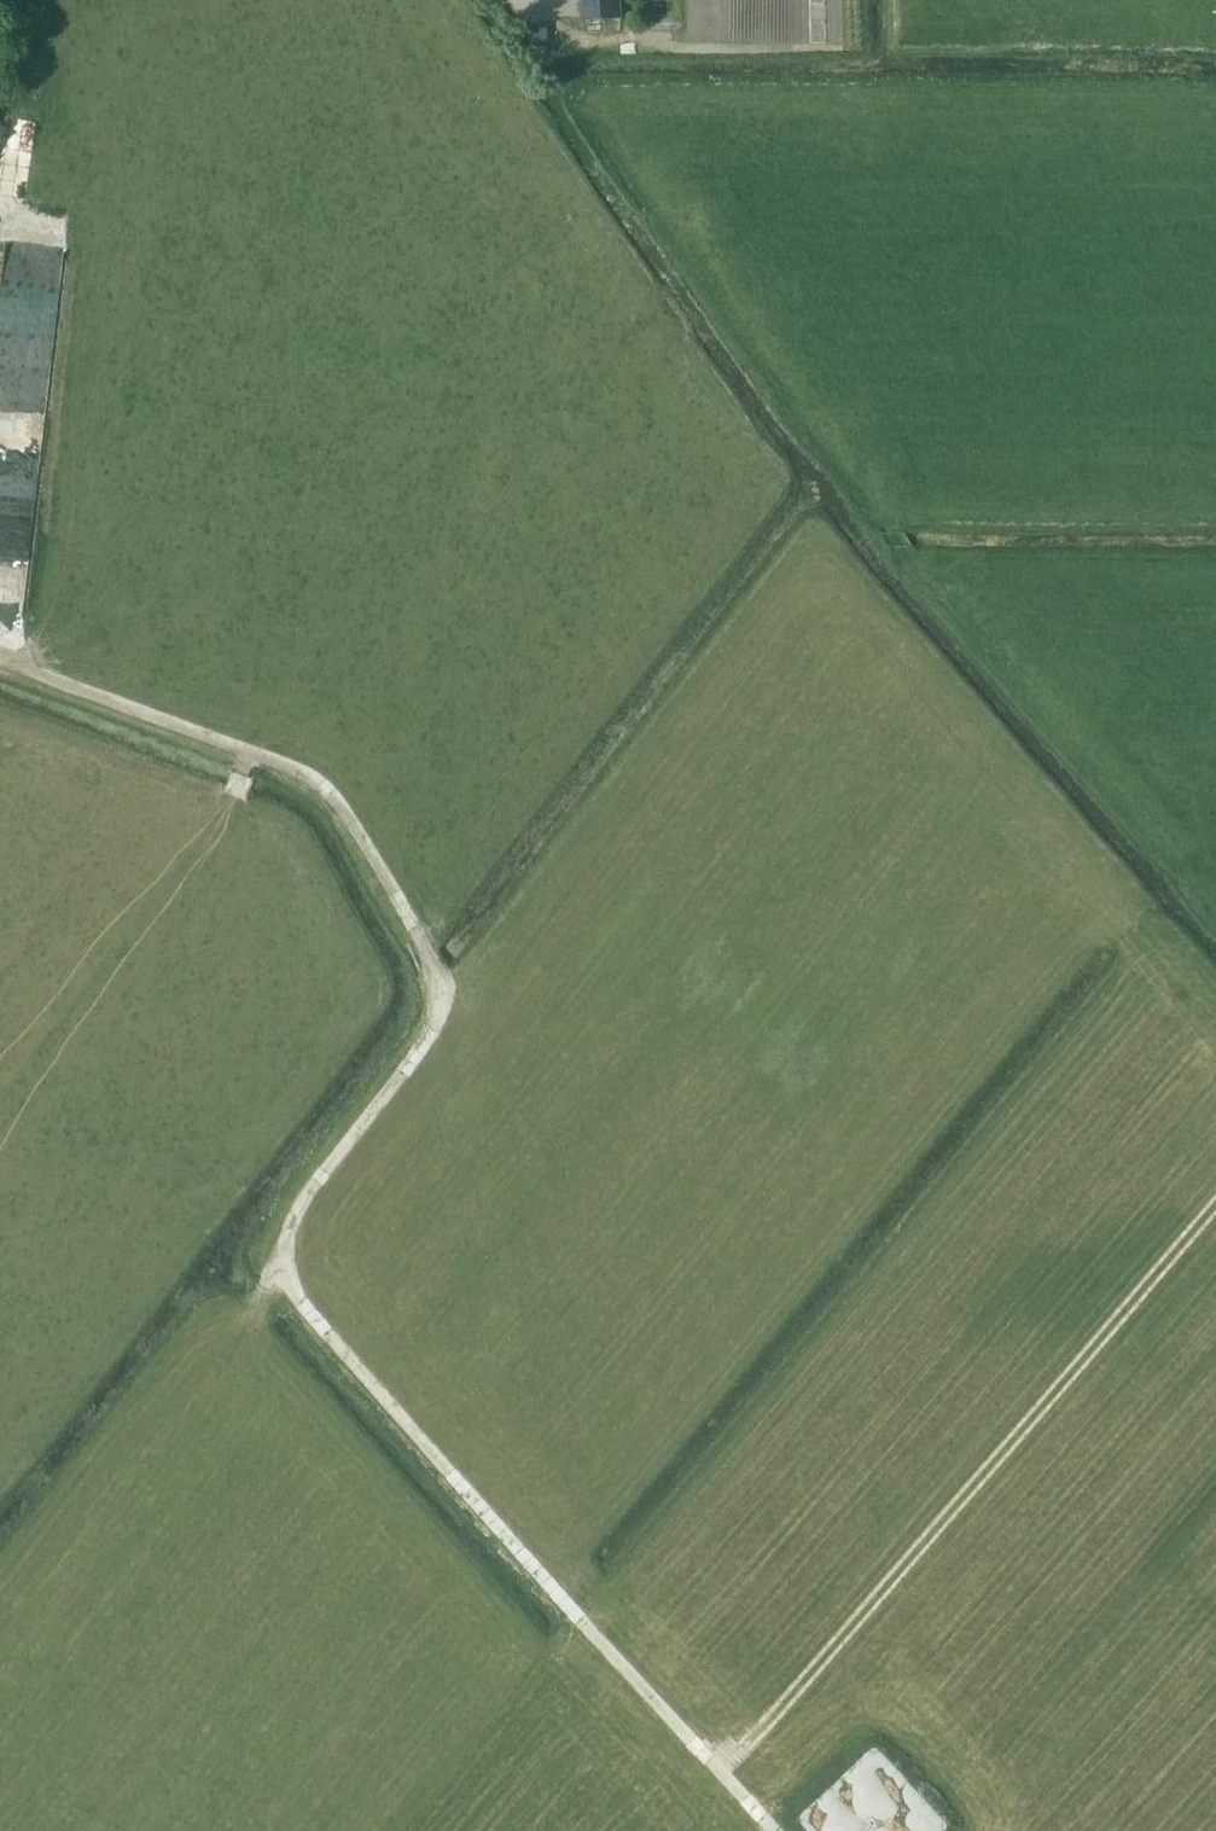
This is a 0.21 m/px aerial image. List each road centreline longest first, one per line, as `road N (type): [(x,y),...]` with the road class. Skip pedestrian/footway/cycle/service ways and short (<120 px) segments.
road 1 (track): [(775,1830),(526,1558),(289,1278),(292,1220),(427,1039),(440,1006),(437,967),(349,816),(304,773),(0,657)]
road 2 (track): [(1215,1204),(721,1772)]

